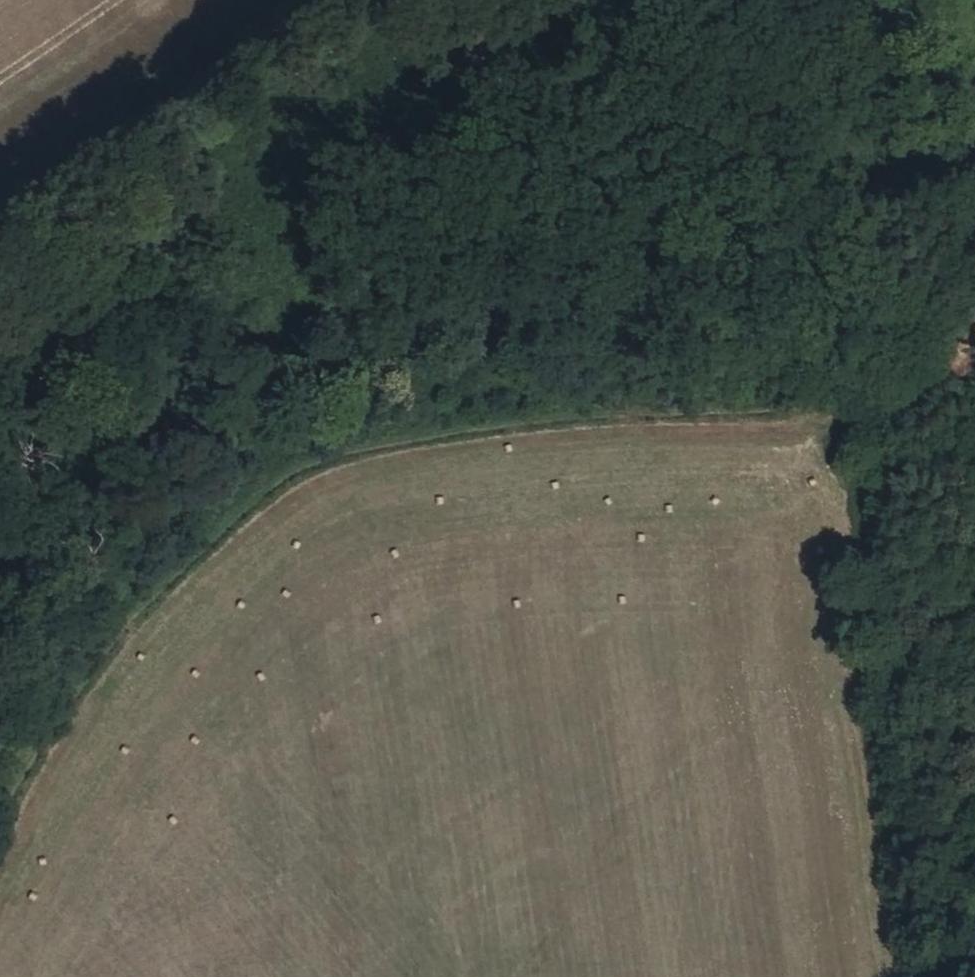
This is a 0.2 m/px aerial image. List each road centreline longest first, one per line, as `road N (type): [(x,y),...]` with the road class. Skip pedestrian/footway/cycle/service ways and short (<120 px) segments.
road 1 (track): [(0,808),(254,477),(346,446),(677,391),(830,387),(901,363),(974,285)]

